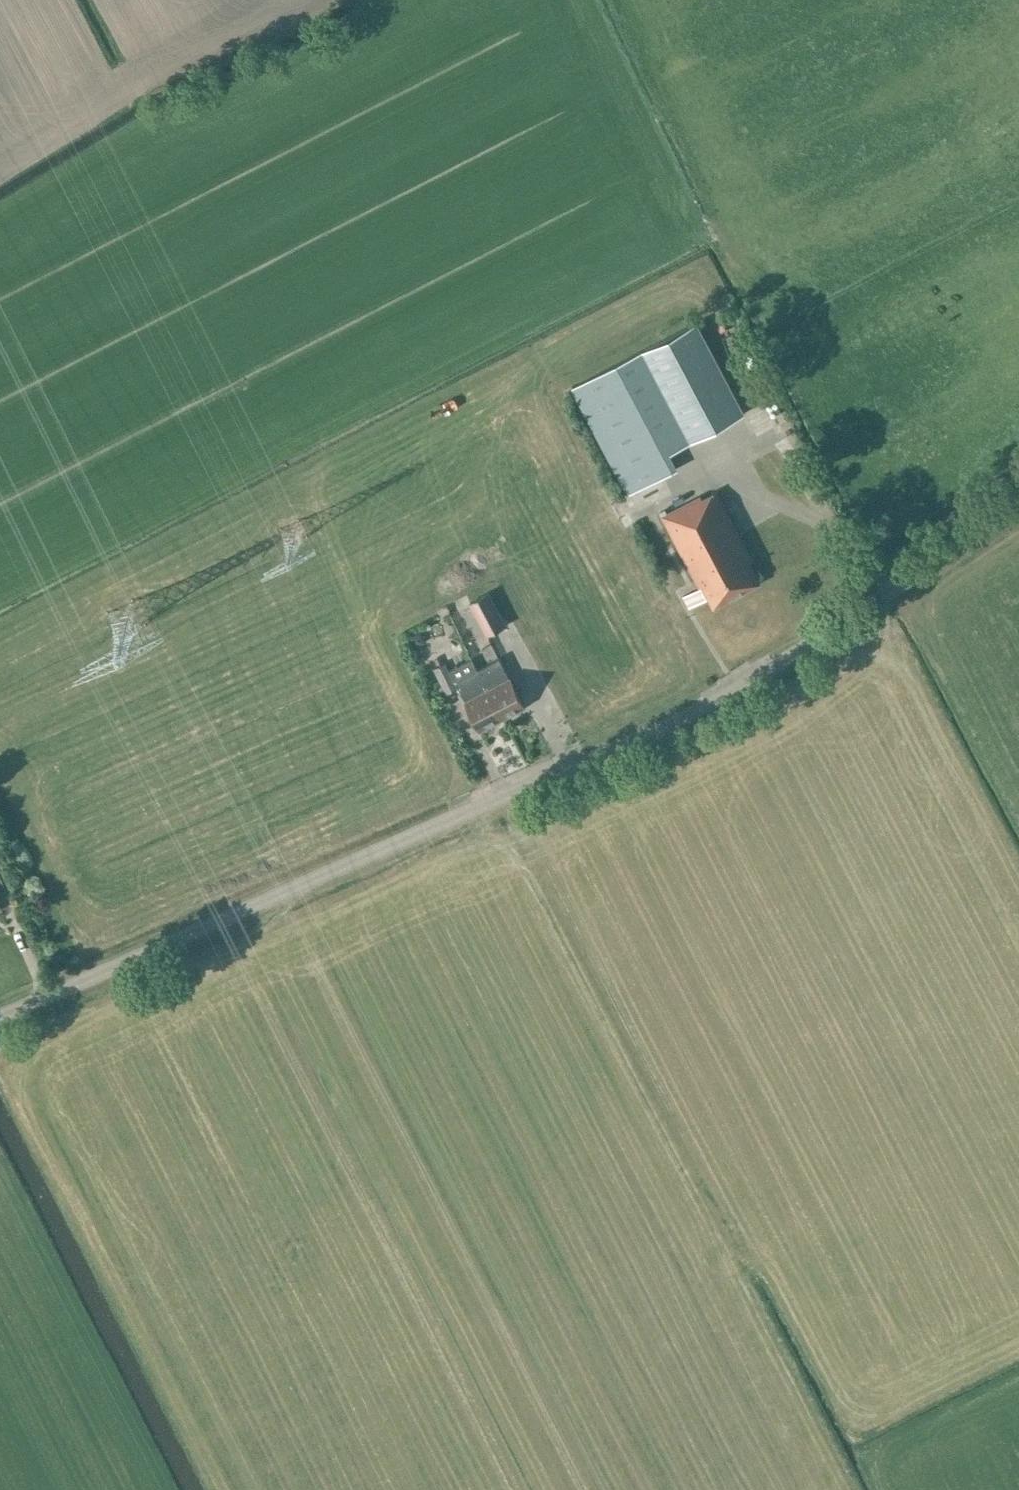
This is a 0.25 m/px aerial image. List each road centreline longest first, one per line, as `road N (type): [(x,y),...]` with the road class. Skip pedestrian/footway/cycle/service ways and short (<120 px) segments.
road 1 (unclassified): [(0,1018),(766,683),(1018,513)]

